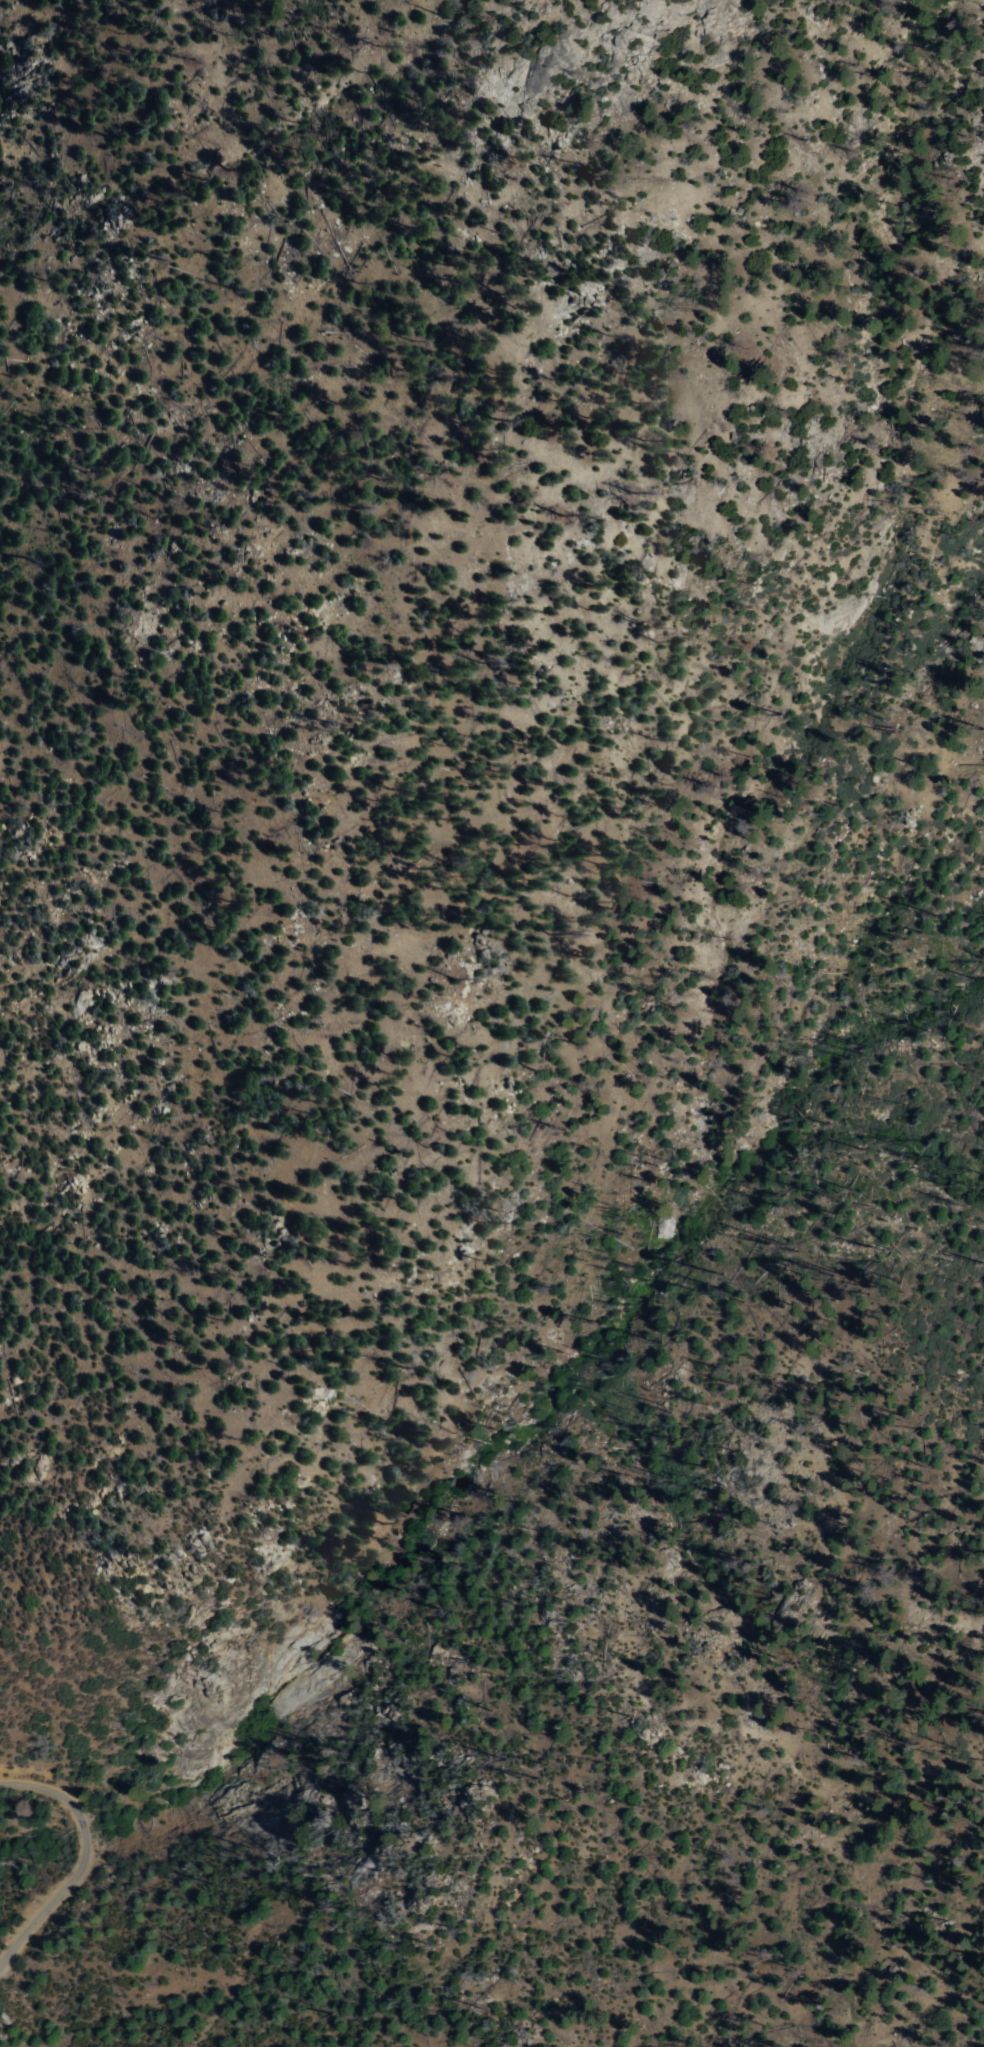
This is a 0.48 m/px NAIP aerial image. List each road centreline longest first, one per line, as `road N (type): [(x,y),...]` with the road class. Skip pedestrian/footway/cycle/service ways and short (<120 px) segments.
road 1 (residential): [(0,1974),(76,1883),(85,1843),(71,1800),(20,1782),(0,1784)]

